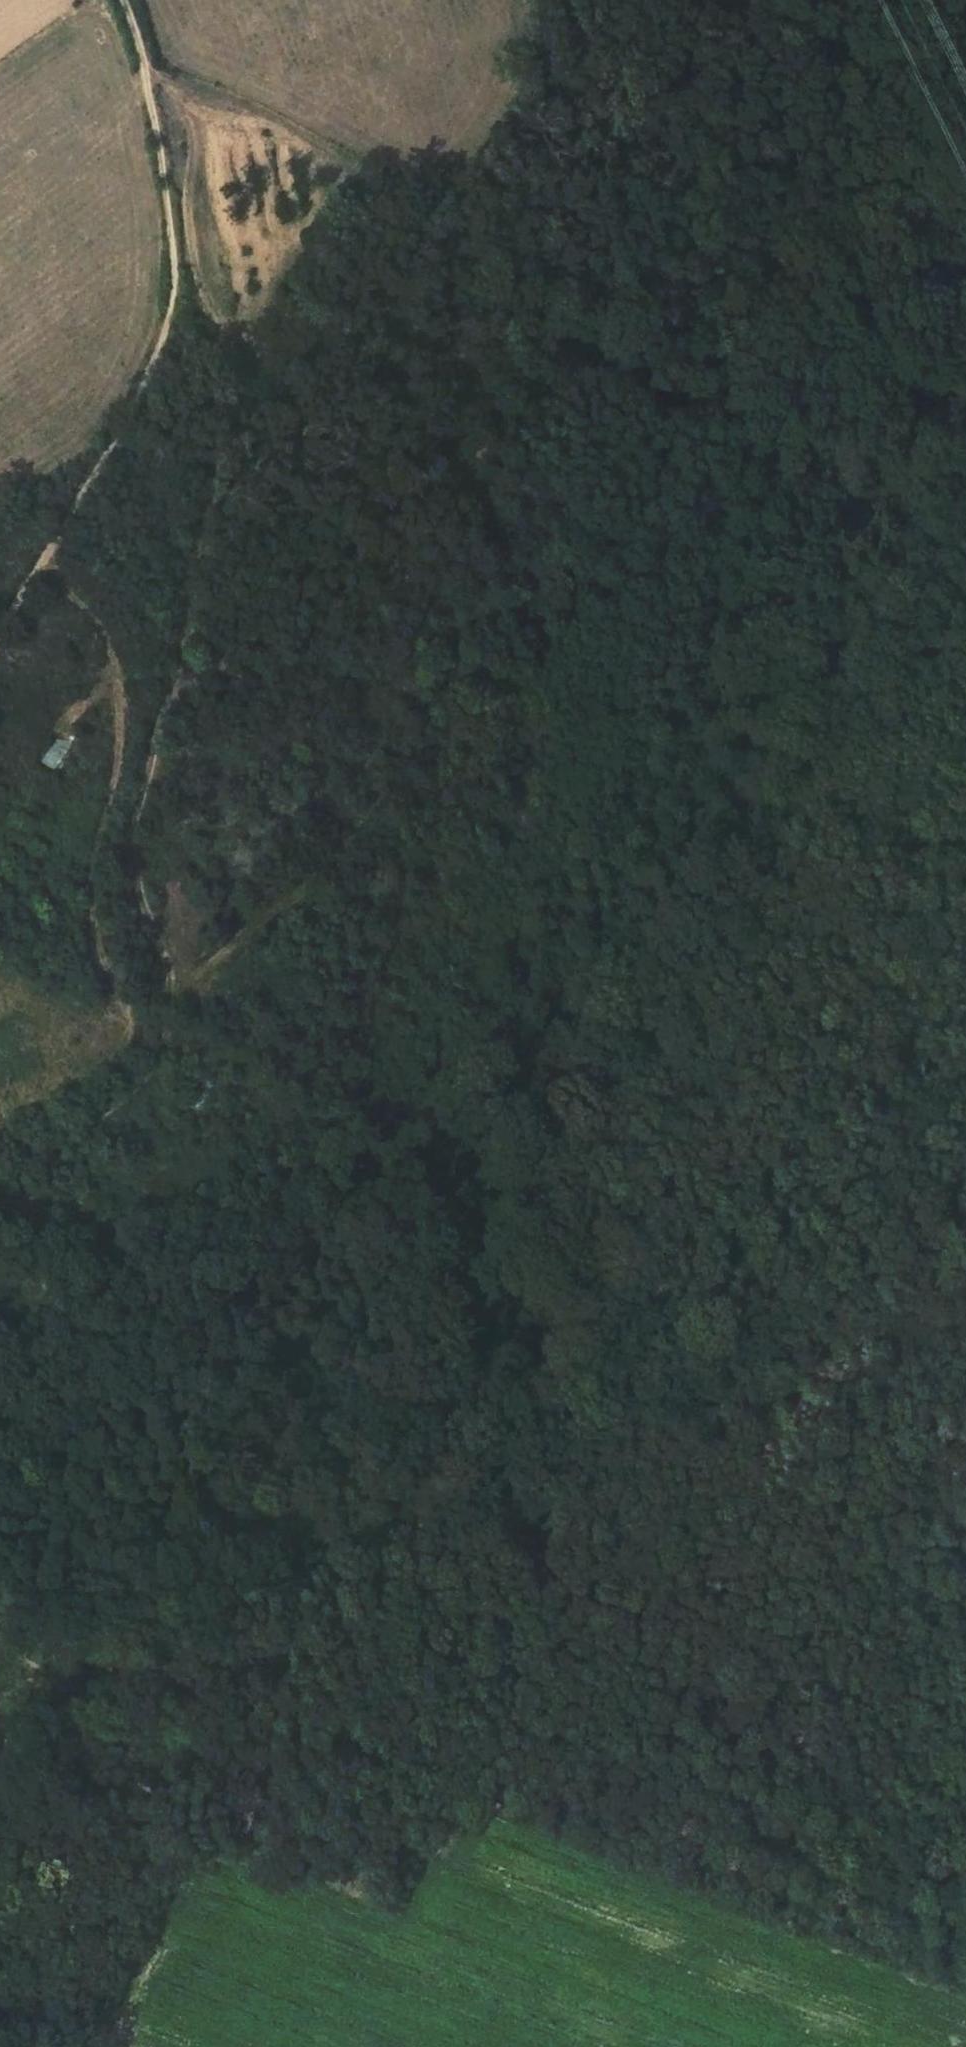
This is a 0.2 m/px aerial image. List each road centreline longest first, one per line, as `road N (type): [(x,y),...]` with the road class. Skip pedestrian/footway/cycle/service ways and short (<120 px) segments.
road 1 (track): [(123,0),(146,70),(167,267),(147,355),(0,619)]

